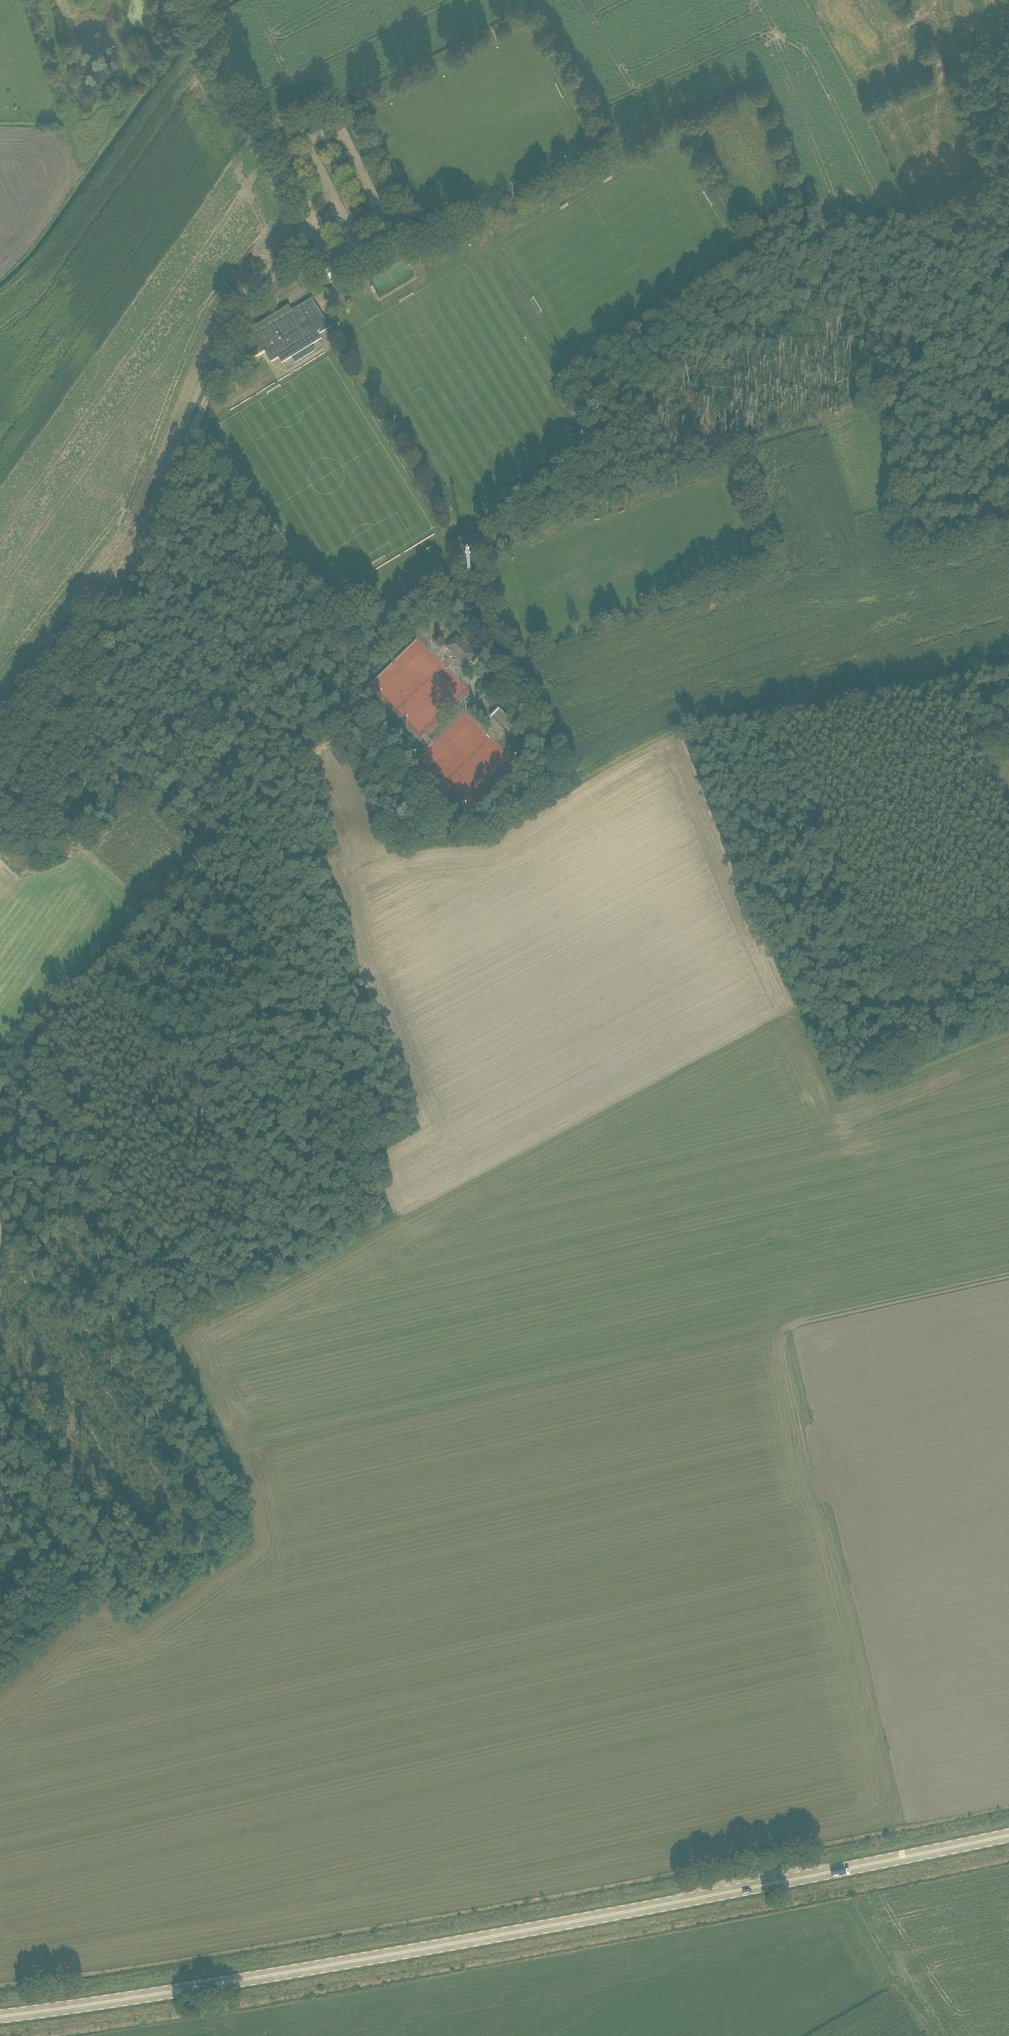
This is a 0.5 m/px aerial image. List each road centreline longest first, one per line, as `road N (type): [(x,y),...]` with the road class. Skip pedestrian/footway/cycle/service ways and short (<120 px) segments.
road 1 (primary): [(0,2018),(511,1935),(1008,1837)]
road 2 (unclassified): [(336,644),(188,443),(233,332),(307,228),(196,0)]
road 3 (track): [(336,644),(351,682),(337,730),(51,1016),(24,1097),(0,1217)]
road 4 (track): [(1008,332),(834,419),(527,526),(492,547)]
road 5 (track): [(674,474),(644,390),(671,370),(736,292),(769,290),(813,261),(808,224)]
road 6 (track): [(6,1175),(105,1304),(172,1343)]
road 7 (unclassified): [(336,644),(492,547)]
road 8 (track): [(0,1490),(97,1592)]

